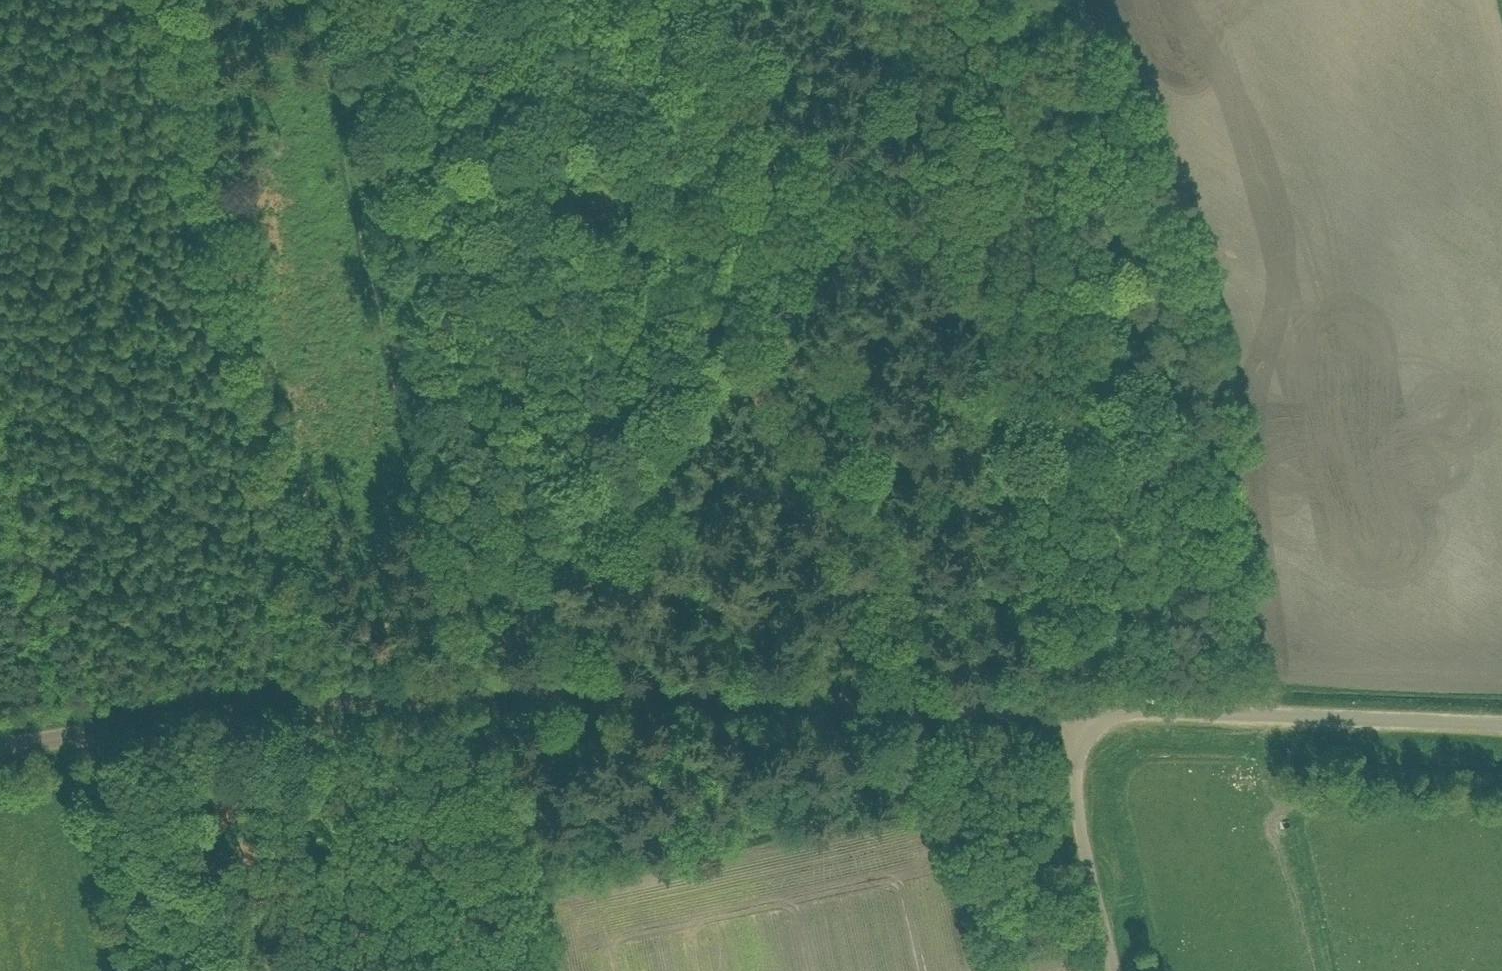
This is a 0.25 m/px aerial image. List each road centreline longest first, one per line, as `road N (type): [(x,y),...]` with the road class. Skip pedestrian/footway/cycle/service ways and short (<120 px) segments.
road 1 (unclassified): [(0,748),(327,697),(506,683),(1073,707)]
road 2 (unclassified): [(1073,707),(1501,723)]
road 3 (unclassified): [(1115,970),(1076,817),(1073,707)]

